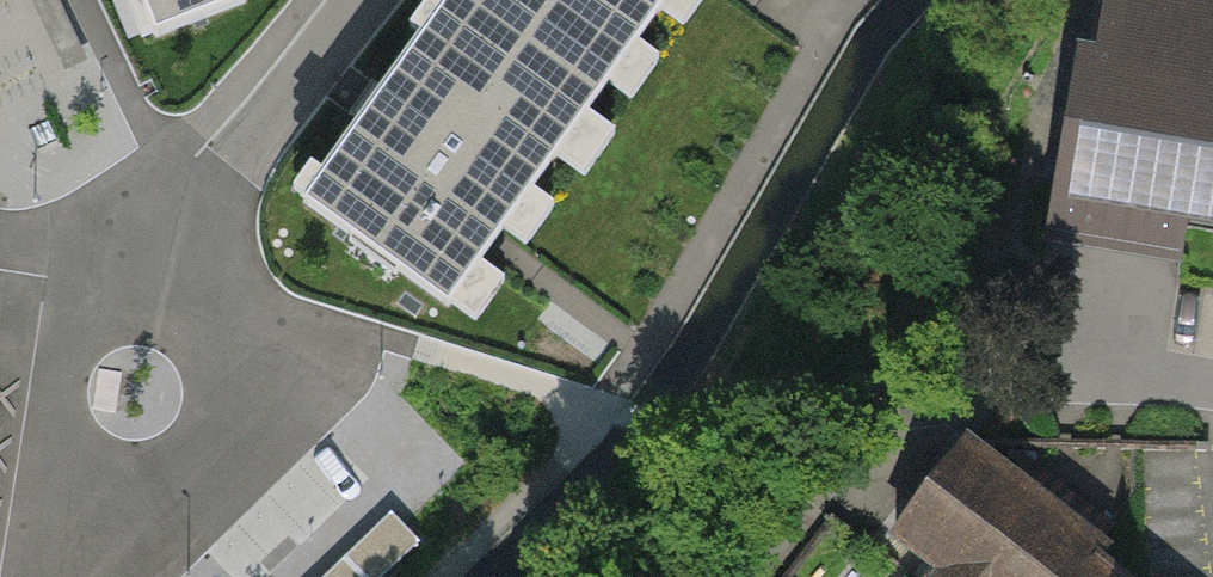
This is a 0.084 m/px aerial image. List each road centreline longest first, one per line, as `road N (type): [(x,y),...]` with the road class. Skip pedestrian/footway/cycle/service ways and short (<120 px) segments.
road 1 (residential): [(147,576),(275,446),(281,394),(202,207)]
road 2 (residential): [(202,207),(65,359),(35,541)]
road 3 (residential): [(359,0),(202,207)]

